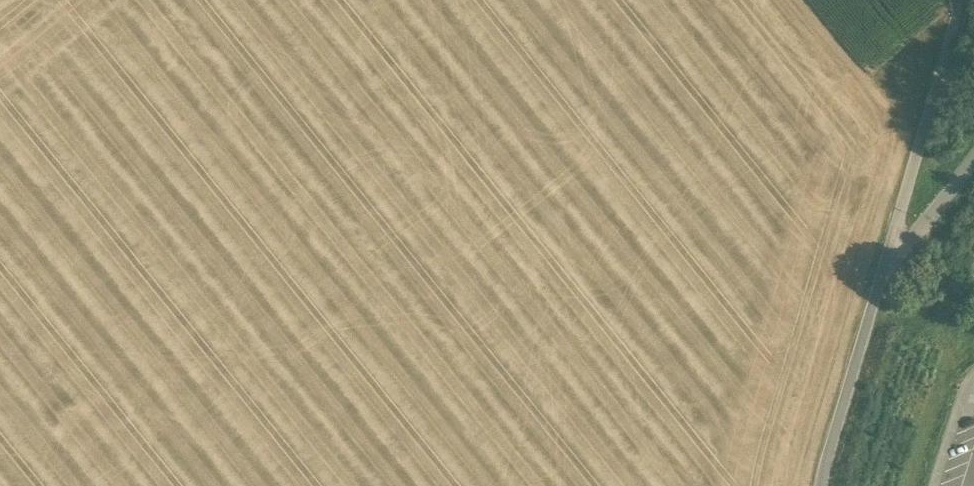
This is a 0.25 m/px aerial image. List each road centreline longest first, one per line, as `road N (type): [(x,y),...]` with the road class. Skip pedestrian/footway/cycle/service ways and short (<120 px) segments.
road 1 (unclassified): [(823,485),(963,0)]

